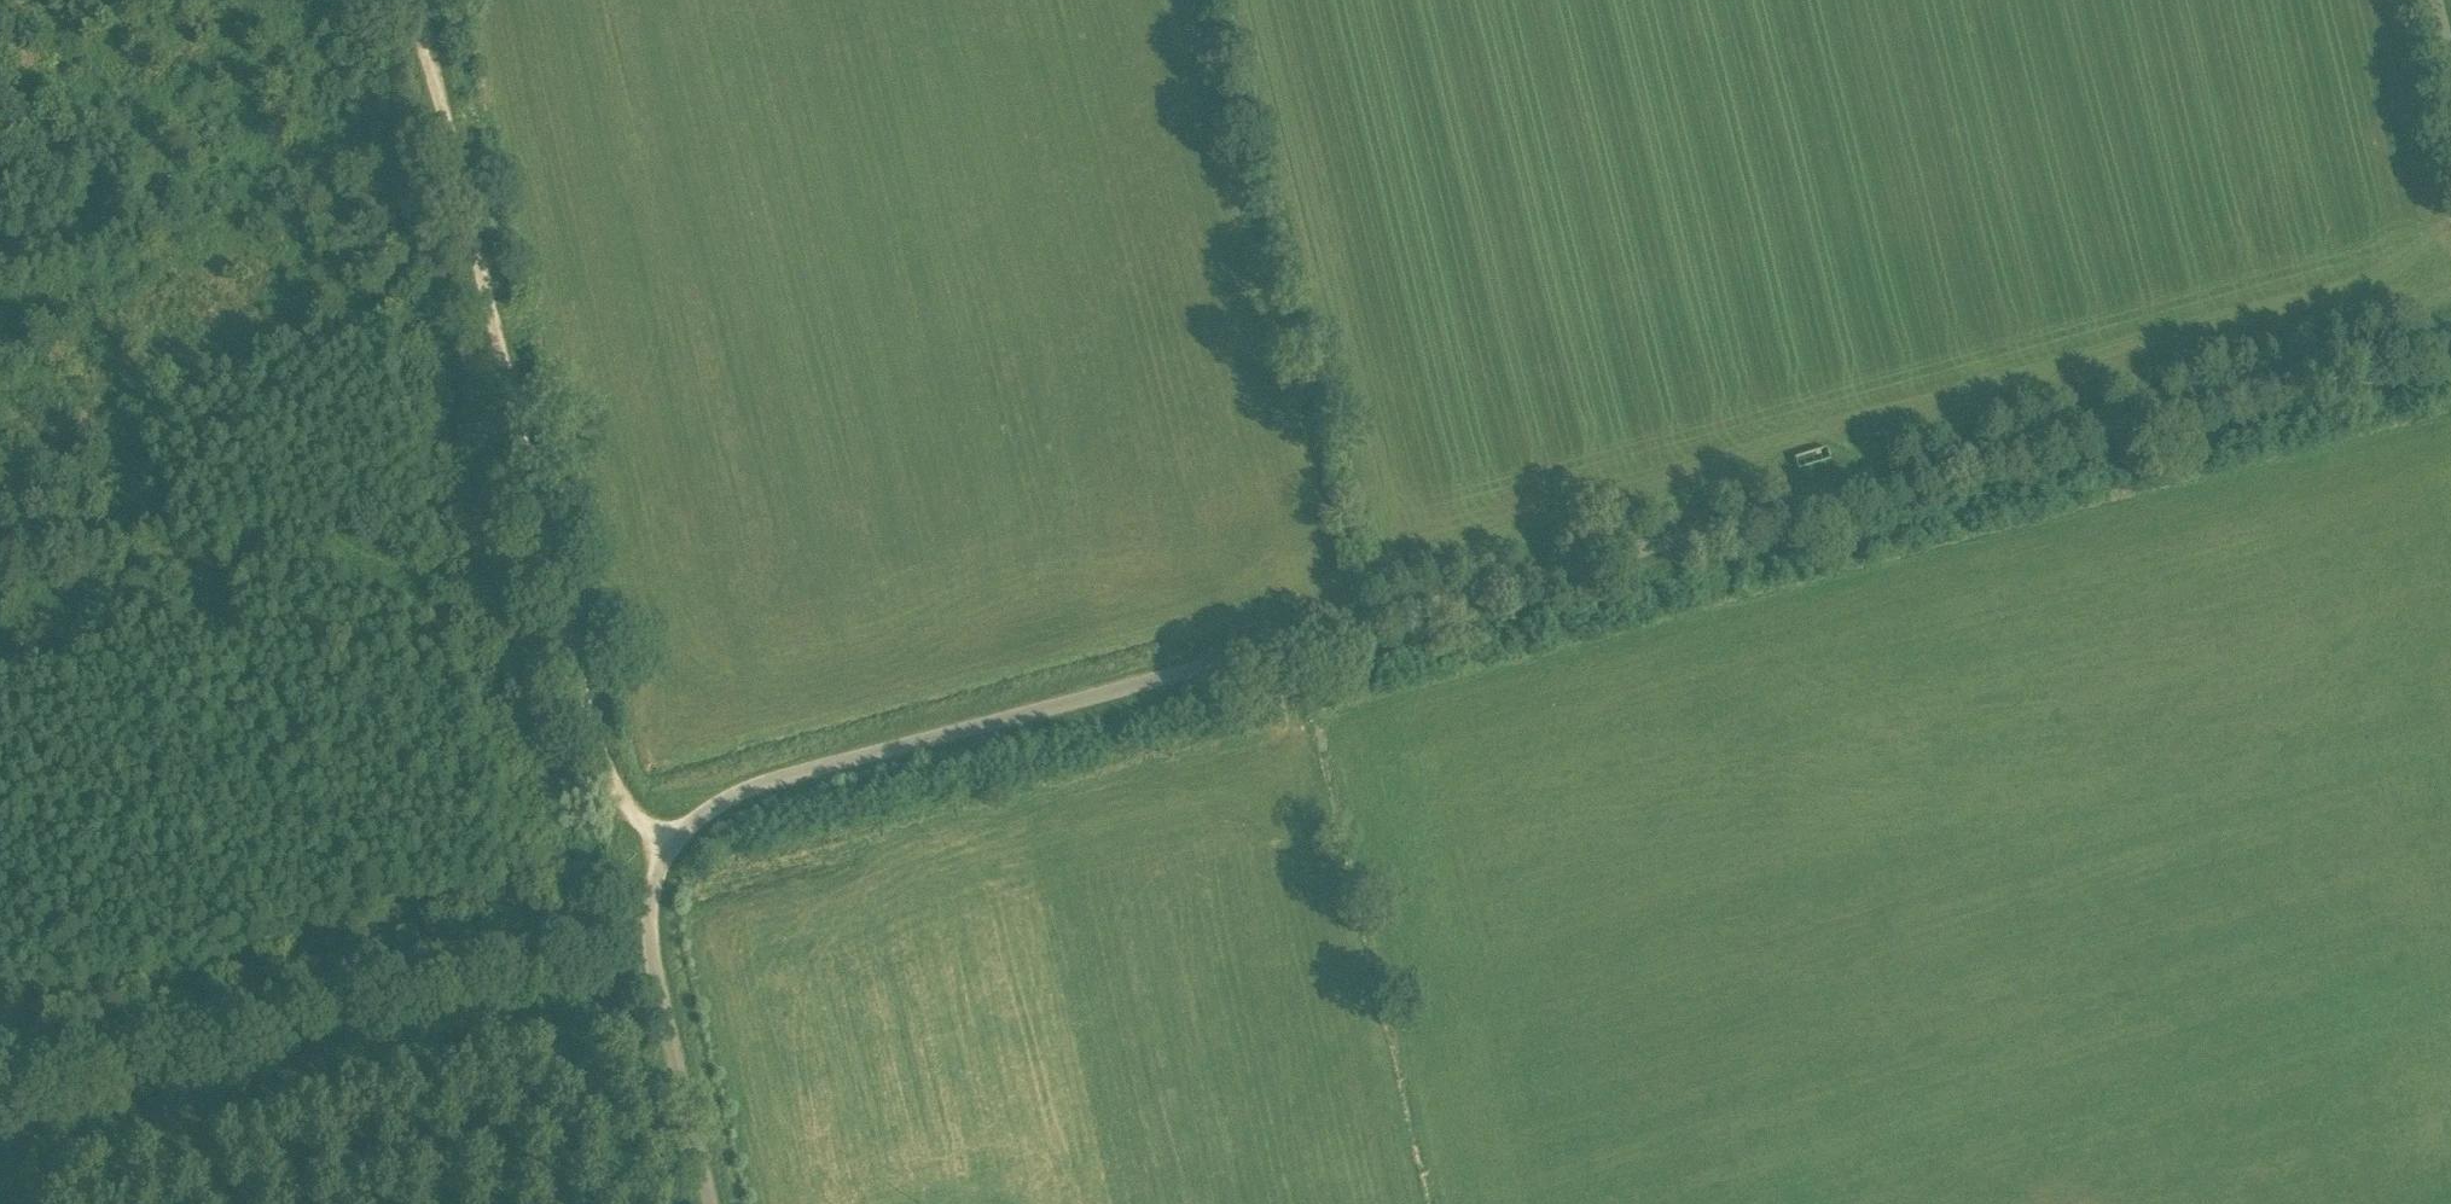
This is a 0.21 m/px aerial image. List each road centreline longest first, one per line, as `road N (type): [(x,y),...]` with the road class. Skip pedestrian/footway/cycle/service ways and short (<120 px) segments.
road 1 (unclassified): [(712,1203),(648,934),(648,902),(668,843),(741,789),(2450,335)]
road 2 (track): [(668,843),(623,807),(611,784),(423,0)]

